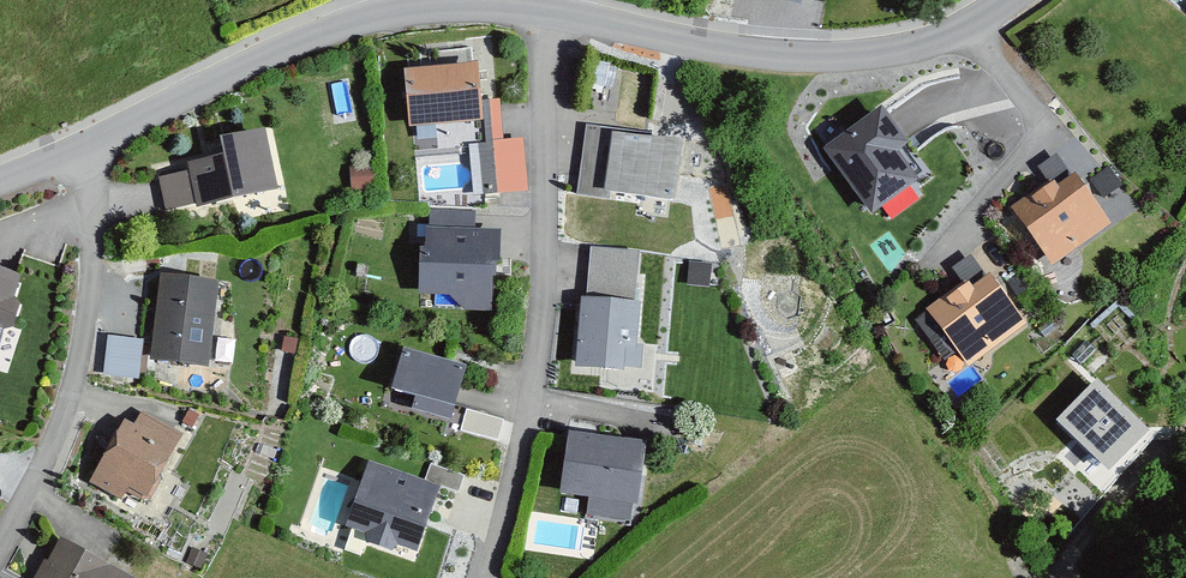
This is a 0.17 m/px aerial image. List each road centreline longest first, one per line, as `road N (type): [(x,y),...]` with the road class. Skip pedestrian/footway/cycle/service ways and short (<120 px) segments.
road 1 (residential): [(554,14),(550,254),(524,428),(490,577)]
road 2 (residential): [(91,144),(313,34),(452,3),(554,14)]
road 3 (residential): [(554,14),(710,47),(886,55),(973,28),(1009,0)]
road 4 (residential): [(91,144),(89,316),(31,513),(0,565)]
road 5 (track): [(1058,577),(1185,423)]

